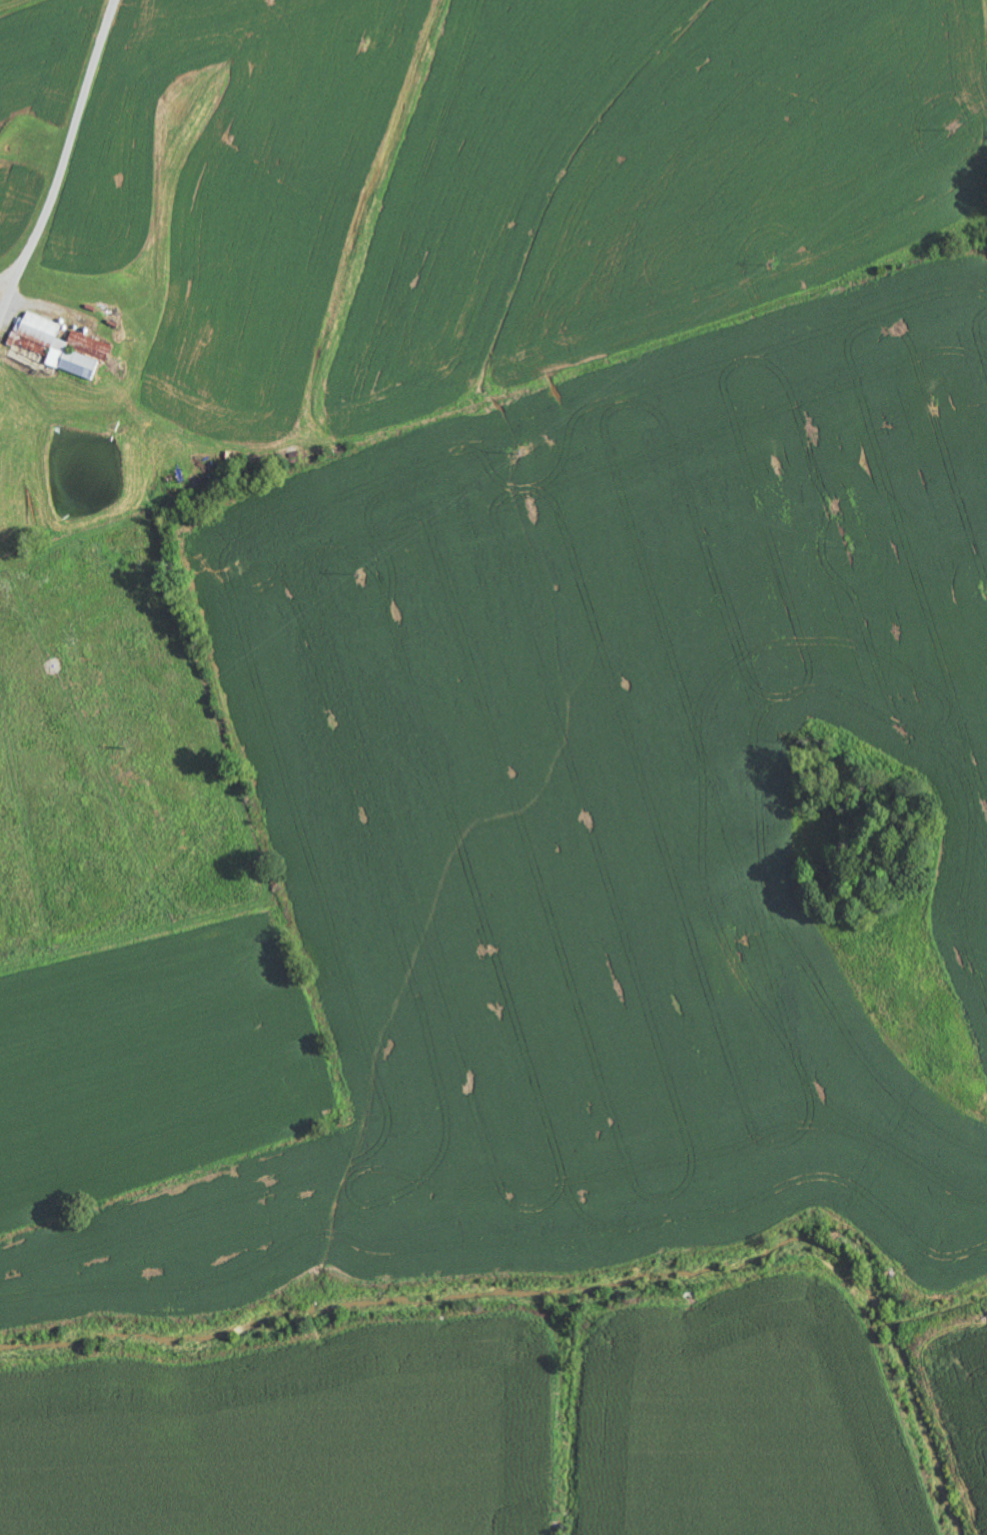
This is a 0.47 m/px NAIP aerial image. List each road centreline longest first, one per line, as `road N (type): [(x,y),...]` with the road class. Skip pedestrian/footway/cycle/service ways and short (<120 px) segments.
road 1 (residential): [(87,0),(54,120),(0,216)]

